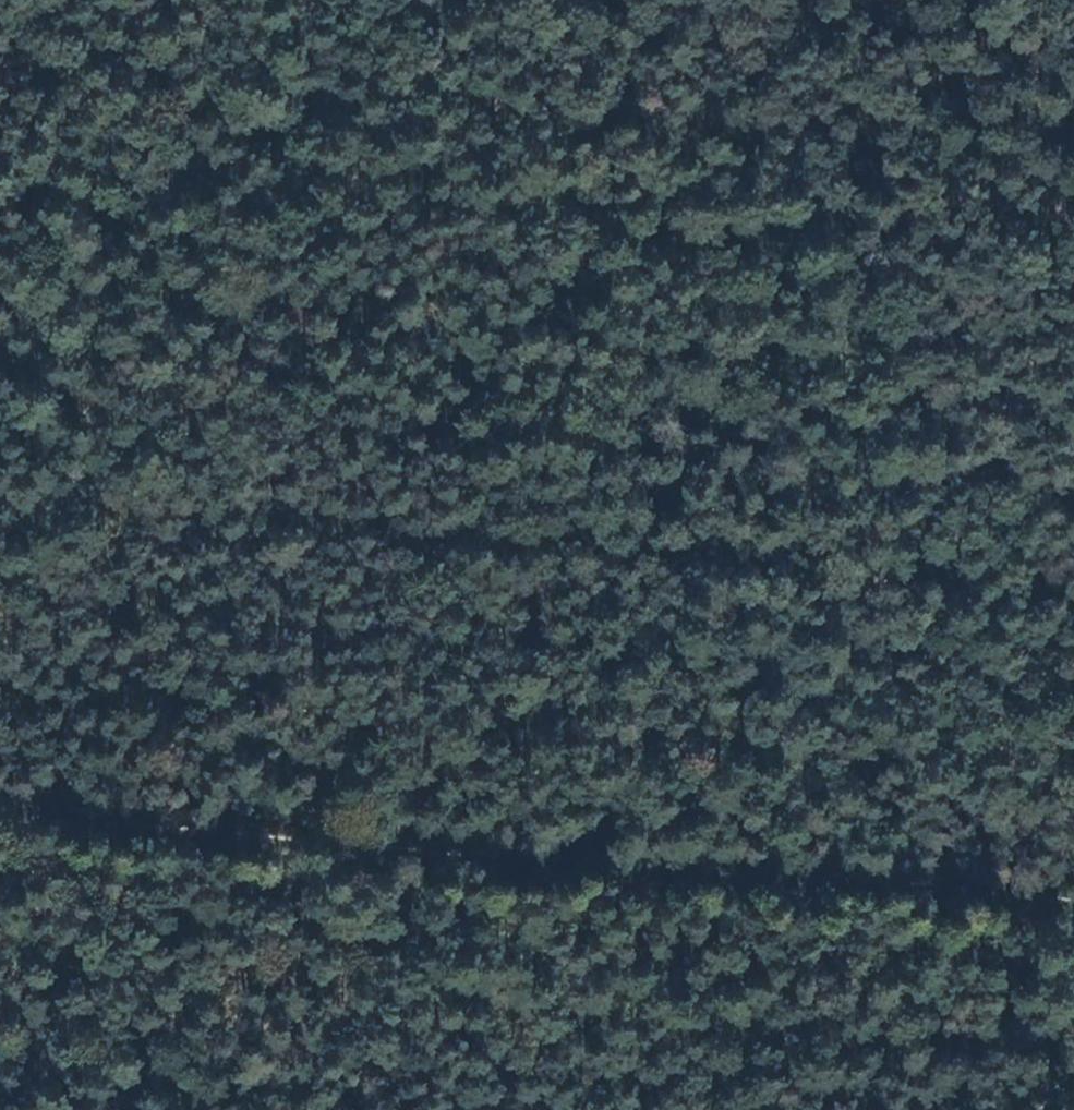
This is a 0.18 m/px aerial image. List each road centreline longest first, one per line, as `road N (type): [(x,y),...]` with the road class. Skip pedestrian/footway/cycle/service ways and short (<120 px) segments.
road 1 (track): [(1073,900),(0,831)]

